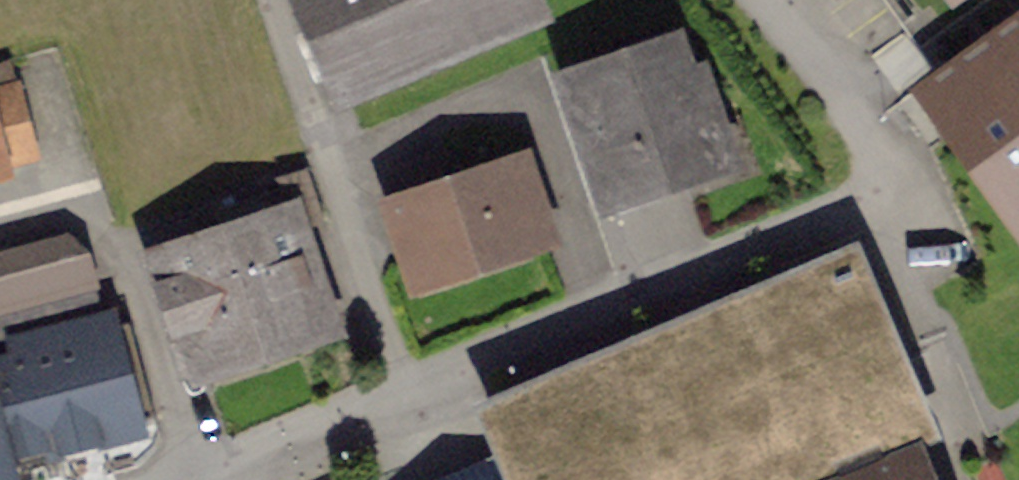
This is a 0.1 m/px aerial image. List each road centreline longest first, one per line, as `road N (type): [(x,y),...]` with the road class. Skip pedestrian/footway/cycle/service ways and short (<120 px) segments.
road 1 (residential): [(741,0),(870,151),(882,210),(193,479)]

